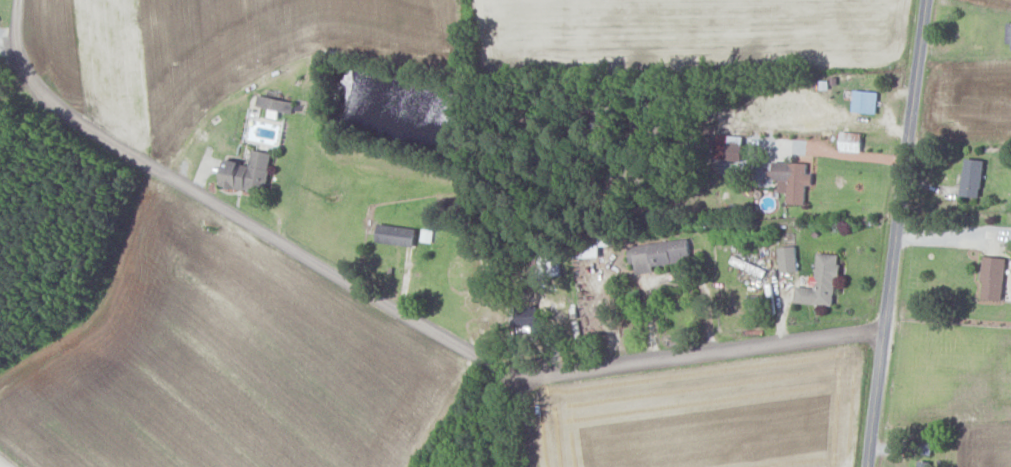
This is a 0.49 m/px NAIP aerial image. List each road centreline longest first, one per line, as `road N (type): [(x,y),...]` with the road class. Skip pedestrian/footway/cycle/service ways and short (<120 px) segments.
road 1 (residential): [(19,0),(18,61),(38,97),(506,373),(883,331)]
road 2 (residential): [(870,466),(930,0)]

